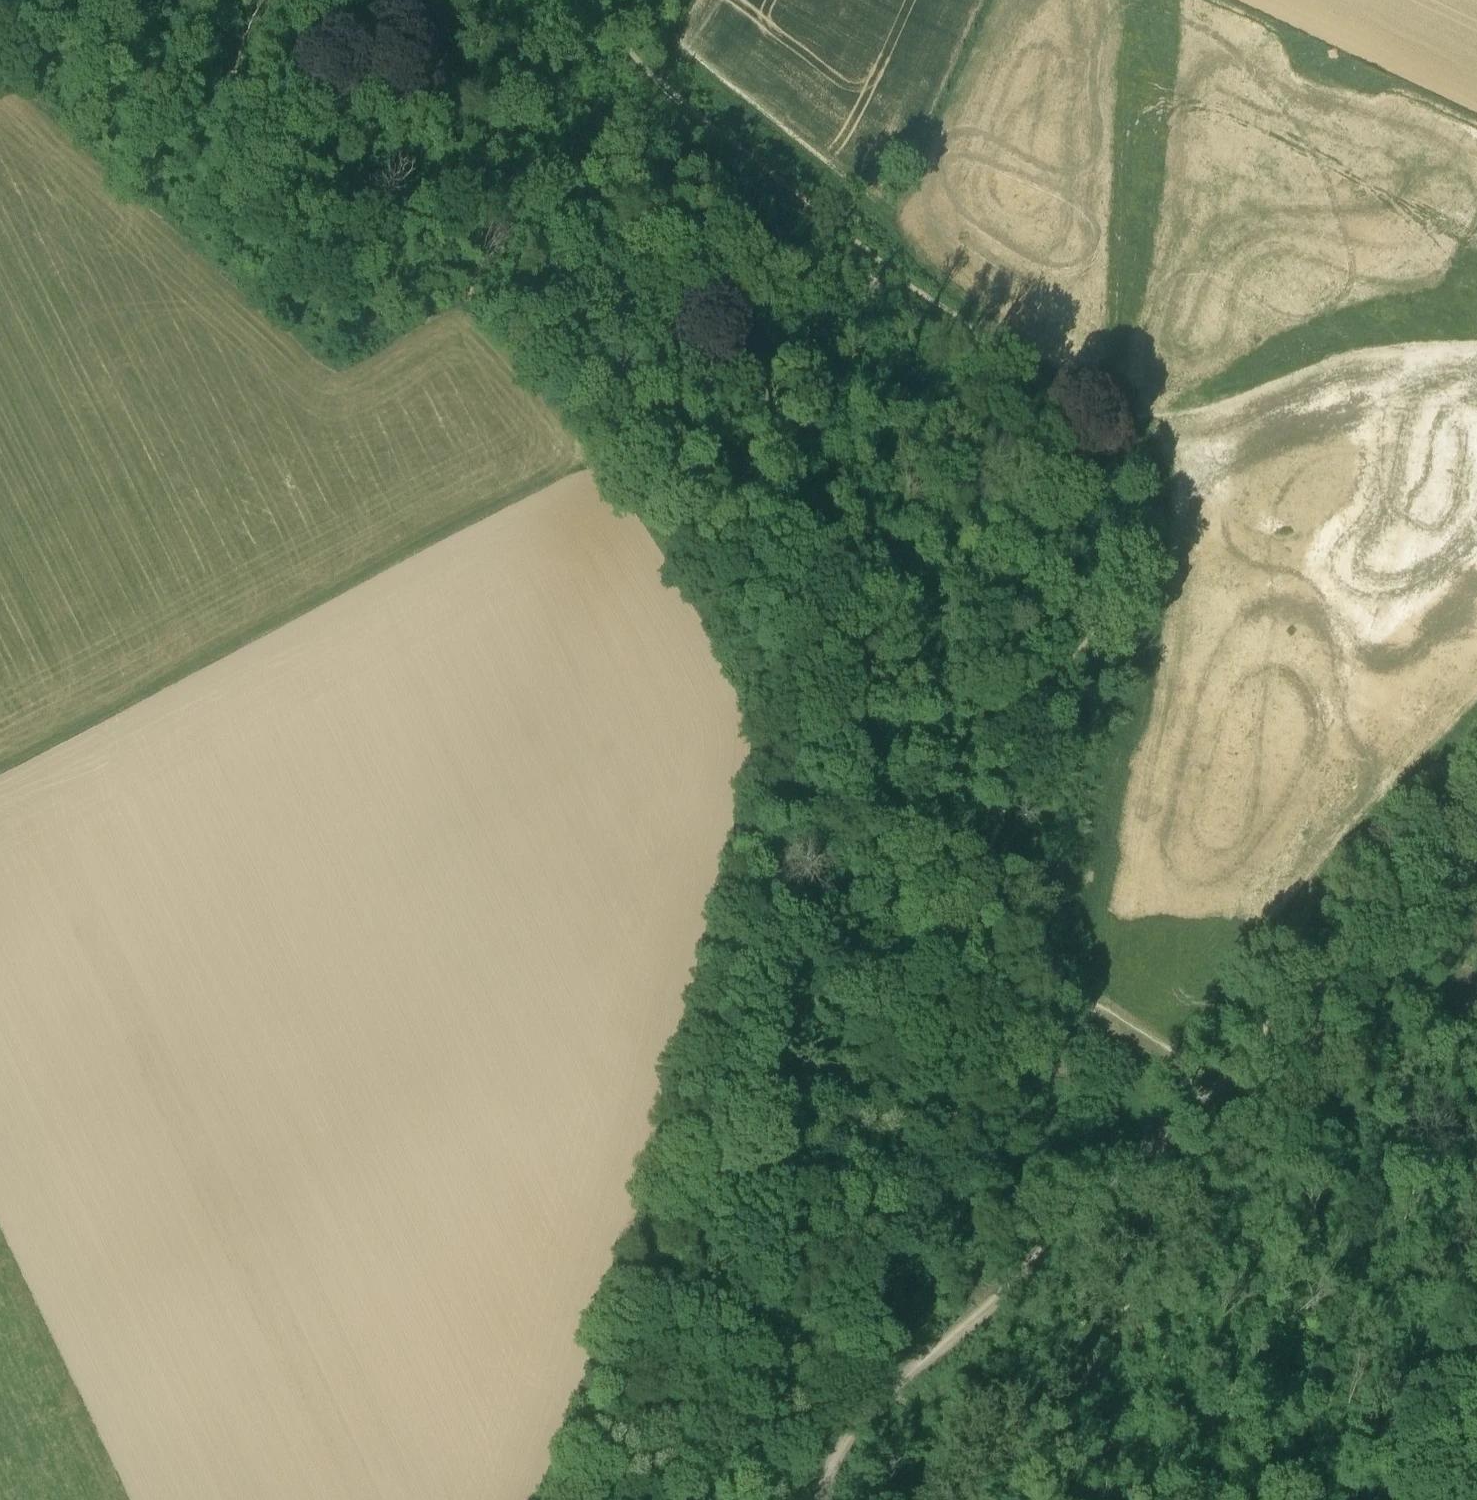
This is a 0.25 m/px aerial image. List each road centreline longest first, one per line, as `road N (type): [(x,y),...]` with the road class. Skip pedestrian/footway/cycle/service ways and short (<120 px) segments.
road 1 (track): [(820,1499),(861,1417),(1201,1102),(1476,789)]
road 2 (track): [(1476,1089),(1433,1080),(1394,1094),(1359,1094),(1340,1082),(1242,1059)]

